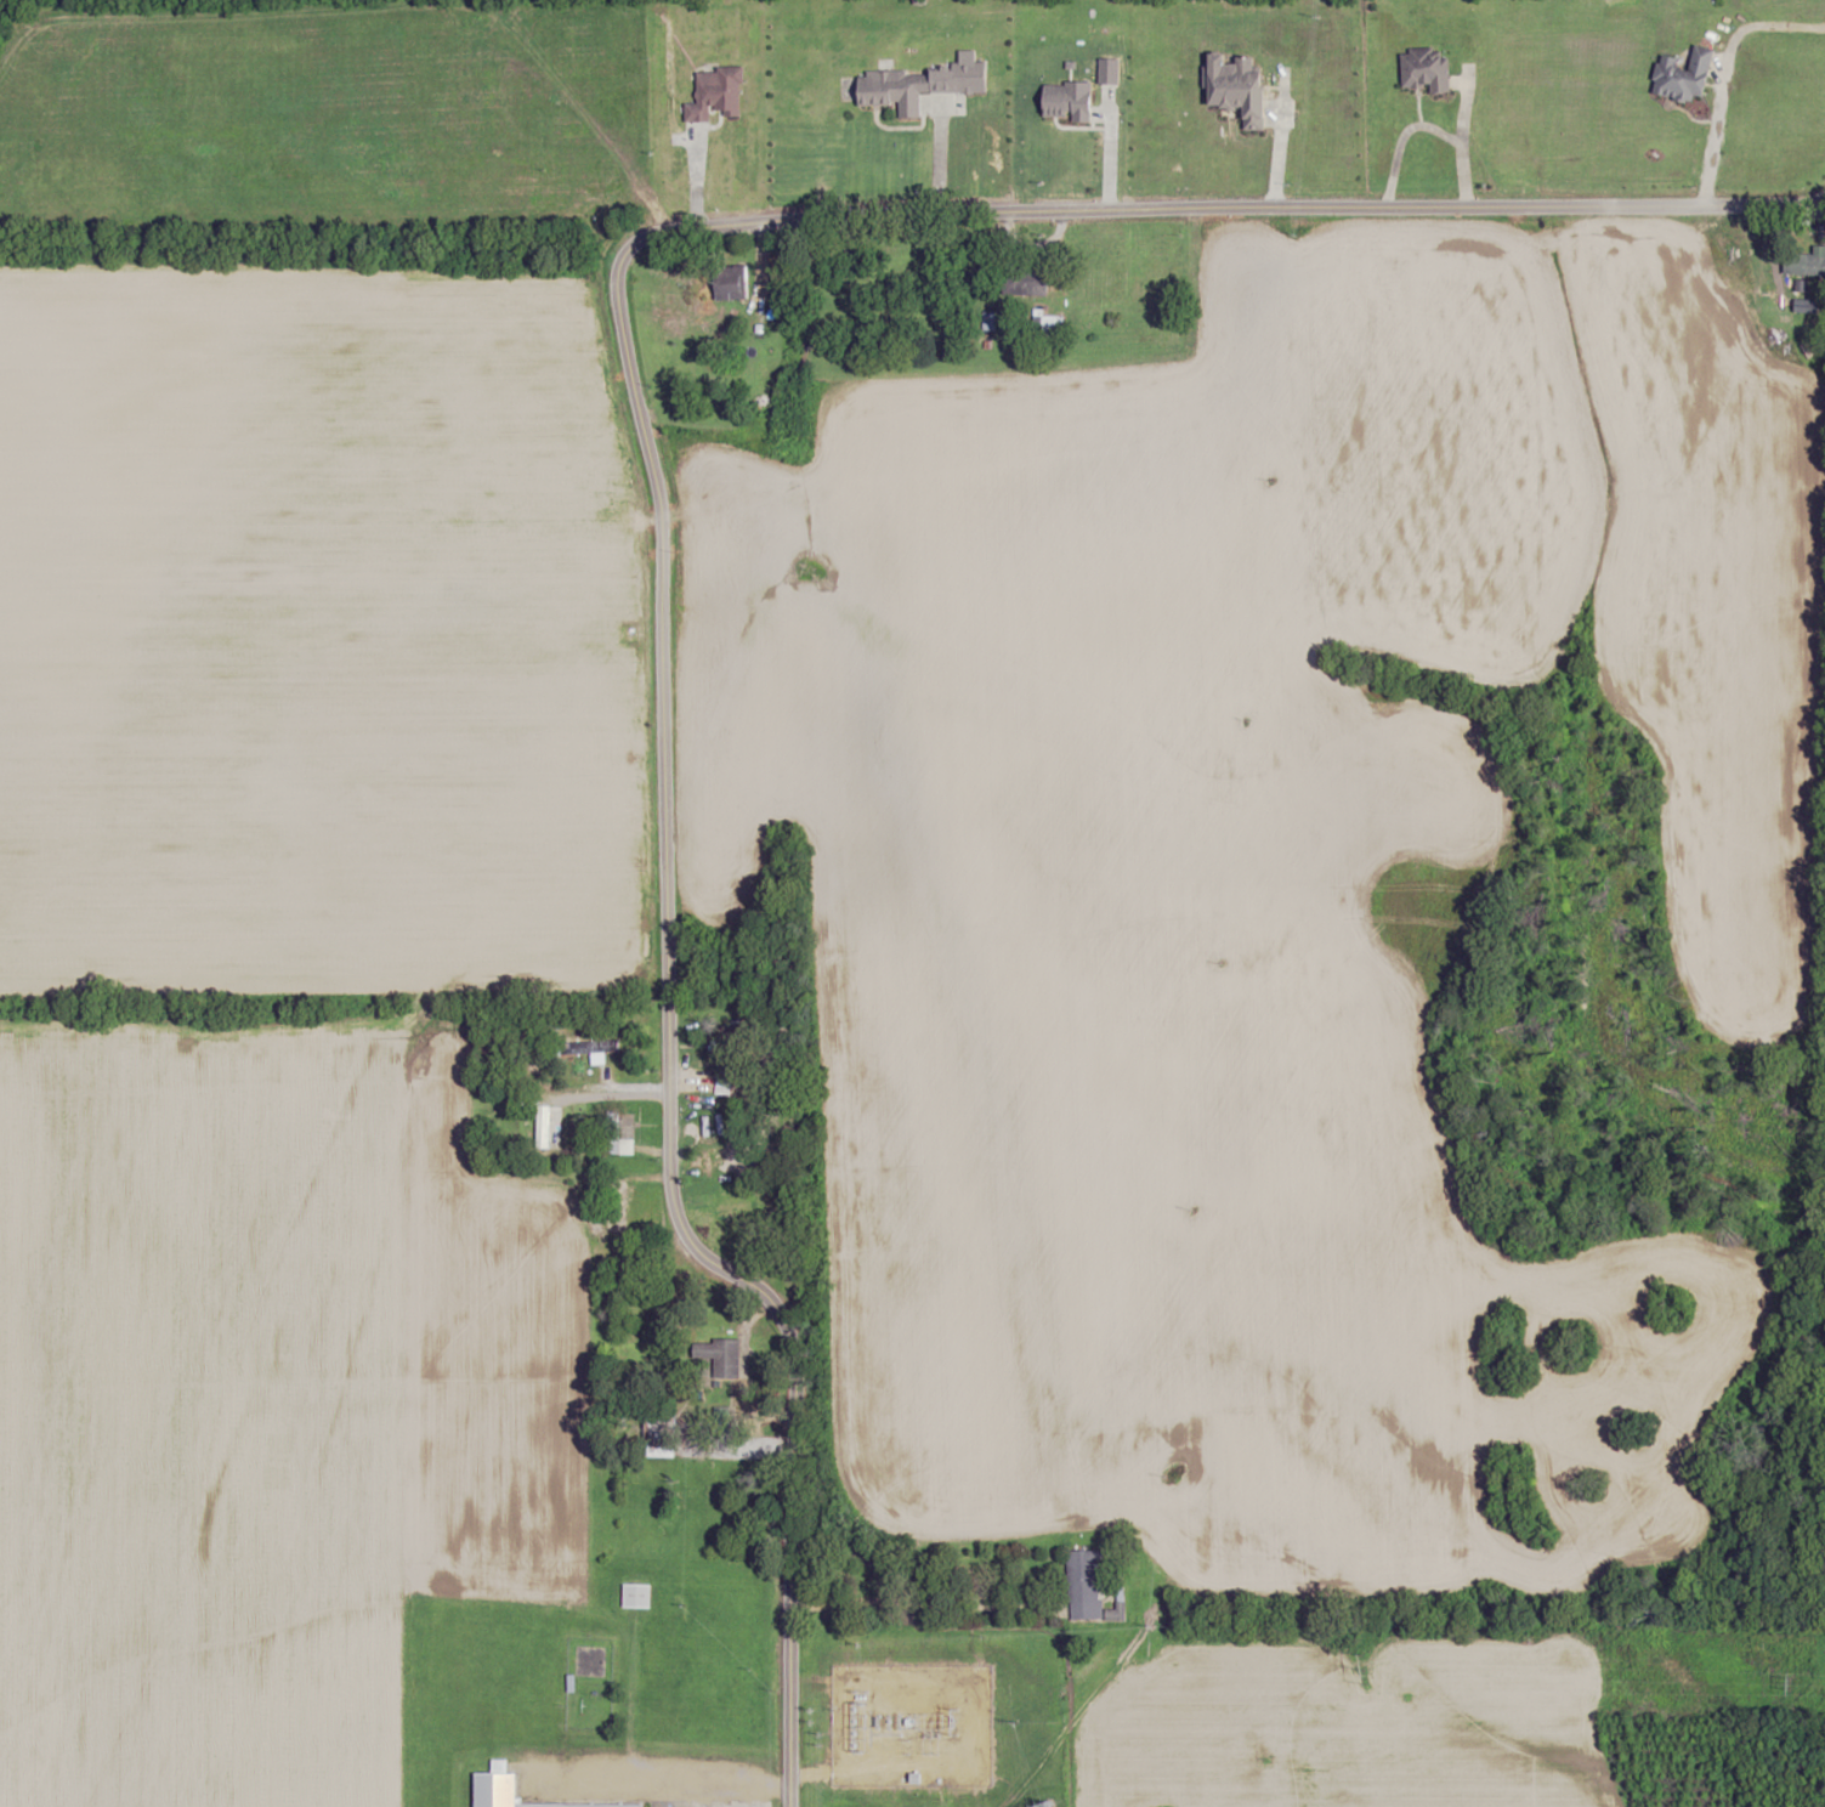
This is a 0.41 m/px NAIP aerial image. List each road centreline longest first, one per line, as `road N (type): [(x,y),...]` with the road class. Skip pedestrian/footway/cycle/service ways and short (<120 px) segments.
road 1 (residential): [(787,1806),(788,1360),(767,1302),(680,1237),(670,1205),(658,593),(645,437),(608,273),(614,253),(633,232),(679,213),(1735,208),(1824,196)]
road 2 (residential): [(789,1608),(1096,1613)]

